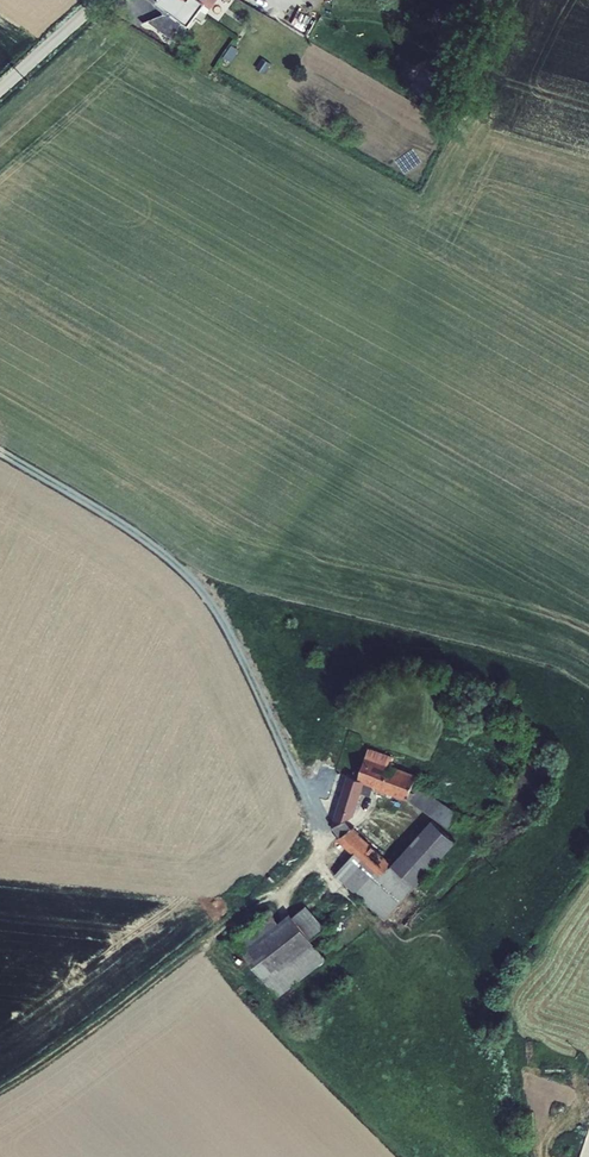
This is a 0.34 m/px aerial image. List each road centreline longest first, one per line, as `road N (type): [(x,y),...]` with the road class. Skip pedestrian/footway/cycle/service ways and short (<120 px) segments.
road 1 (track): [(0,1083),(326,840)]
road 2 (unclassified): [(106,0),(0,96)]

